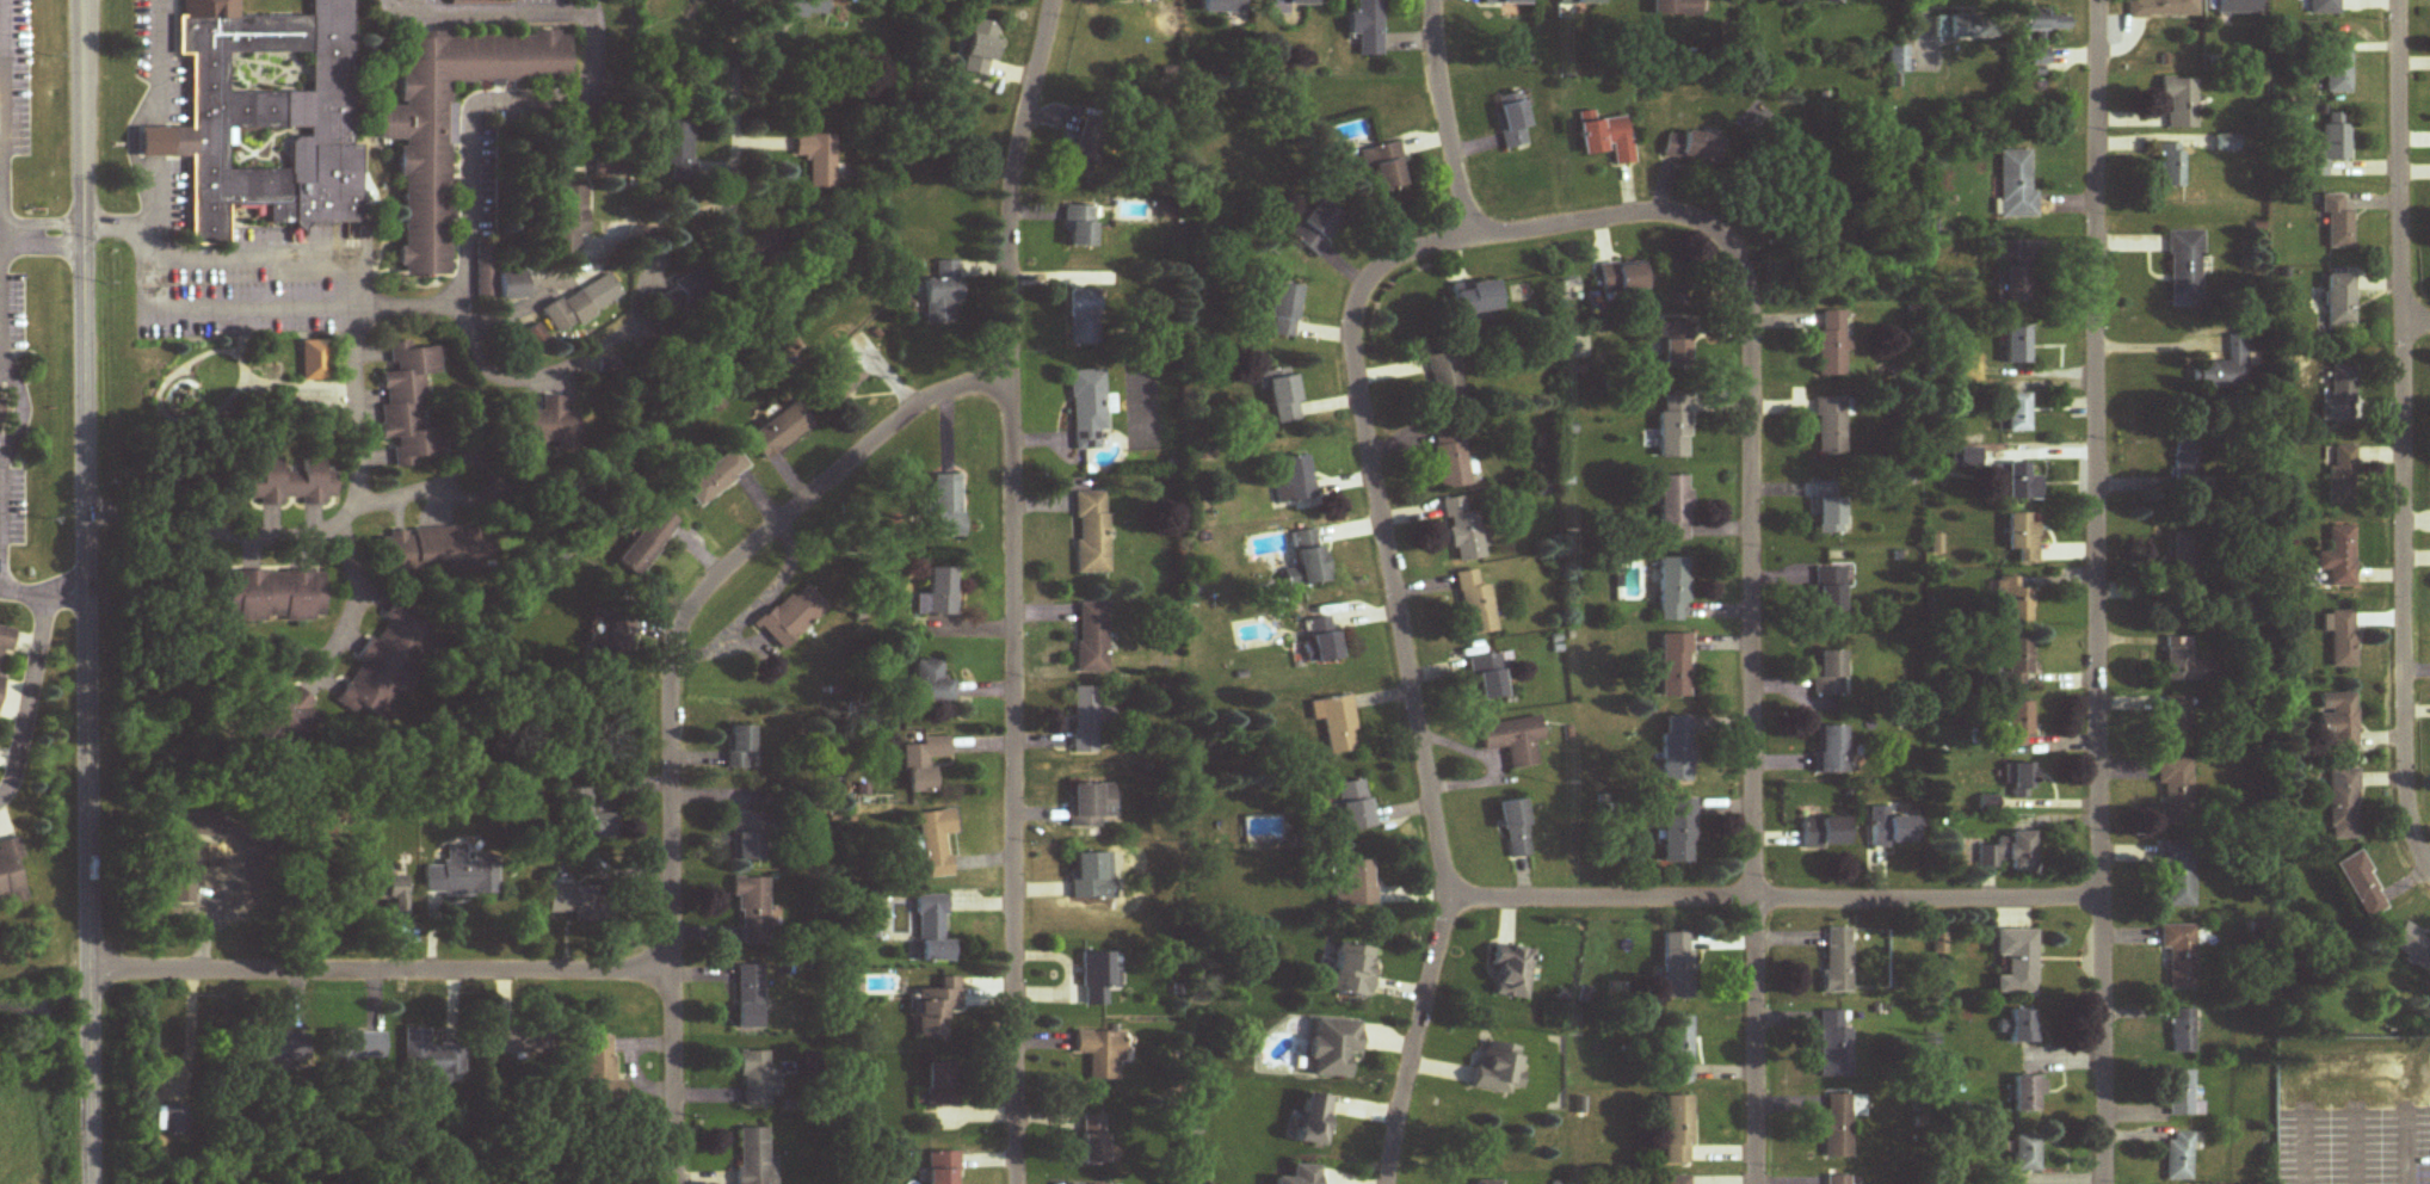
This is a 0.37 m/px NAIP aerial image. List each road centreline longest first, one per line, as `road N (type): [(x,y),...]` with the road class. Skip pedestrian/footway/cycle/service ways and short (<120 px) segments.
road 1 (residential): [(1757,1183),(1749,285),(1717,234),(1689,218),(1653,212),(1470,236)]
road 2 (residential): [(1050,0),(1012,179),(1017,1183)]
road 3 (tertiary): [(80,0),(89,1183)]
road 4 (residential): [(2098,0),(2102,1183)]
road 5 (residential): [(1012,375),(945,394),(884,434),(784,518),(684,619),(672,701),(675,1183)]
road 6 (residential): [(2401,0),(2407,825),(2429,872)]
road 7 (residential): [(1457,895),(1433,844),(1352,329),(1356,294),(1369,275),(1390,259),(1470,236)]
road 8 (residential): [(2099,898),(1753,902),(1457,895)]
road 9 (residential): [(674,973),(87,973)]
road 10 (residential): [(1388,1183),(1457,895)]
road 11 (residential): [(1470,236),(1439,98),(1432,0)]

